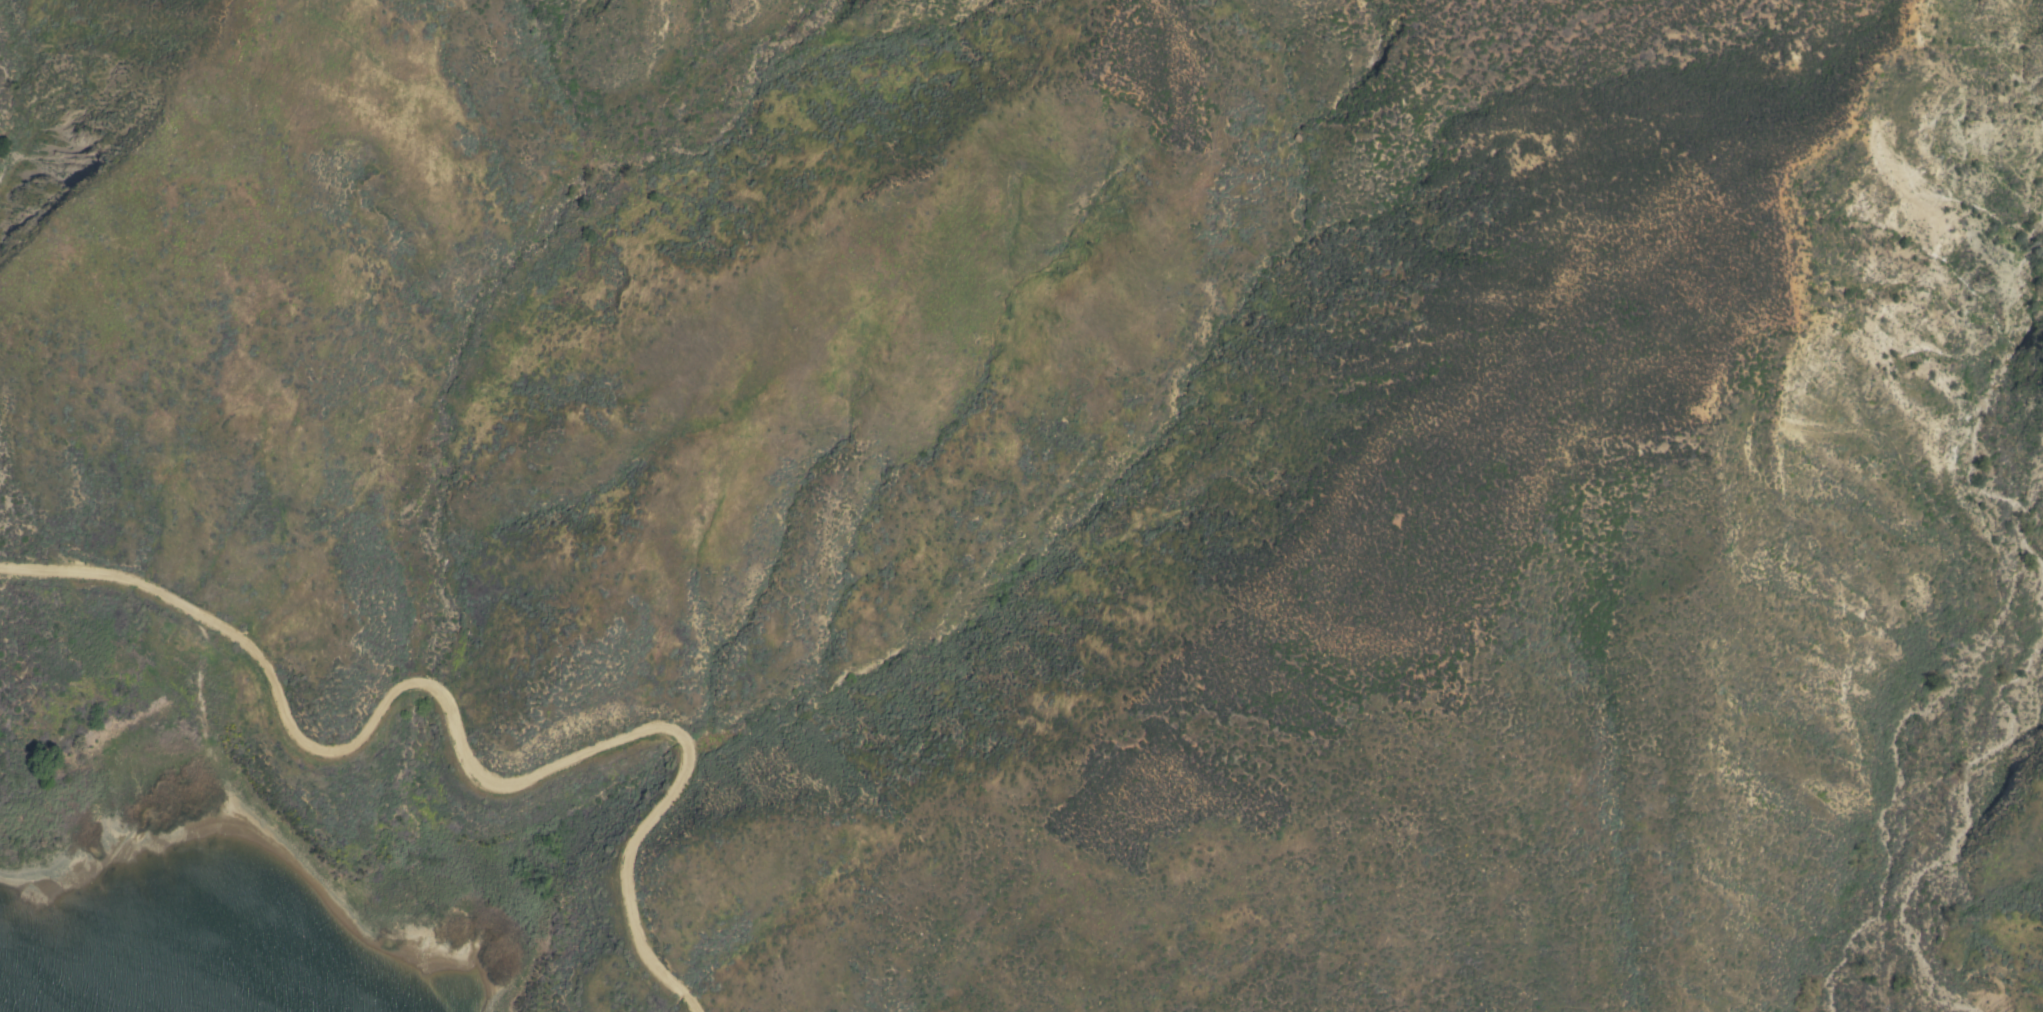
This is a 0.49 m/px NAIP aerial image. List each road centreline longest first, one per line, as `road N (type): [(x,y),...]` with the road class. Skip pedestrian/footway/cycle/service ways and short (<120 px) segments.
road 1 (track): [(0,568),(134,583),(258,662),(293,735),(337,755),(387,710),(402,682),(438,691),(469,770),(510,785),(645,727),(676,745),(676,781),(621,858),(629,912),(690,1011)]

